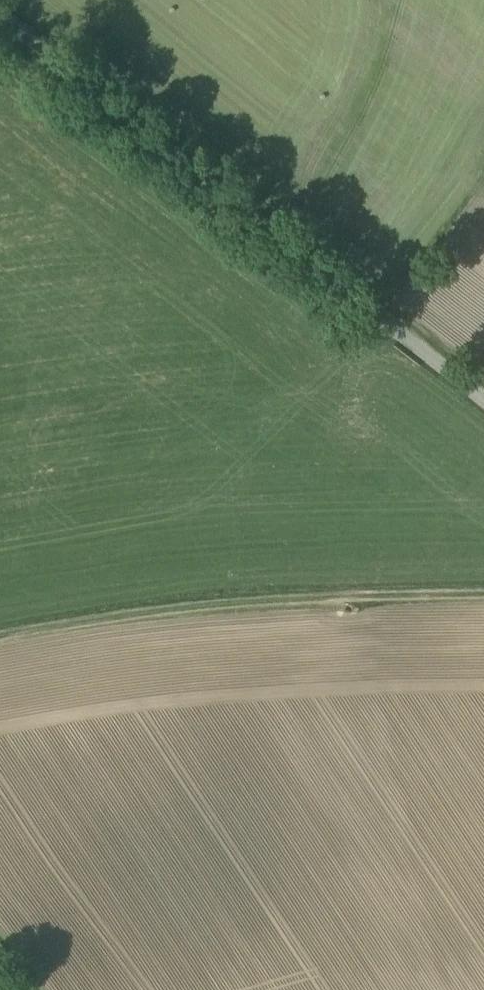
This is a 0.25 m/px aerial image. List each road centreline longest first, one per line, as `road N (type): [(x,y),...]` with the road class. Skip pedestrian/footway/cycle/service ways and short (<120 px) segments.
road 1 (unclassified): [(0,9),(483,396)]
road 2 (track): [(0,631),(235,591),(483,591)]

